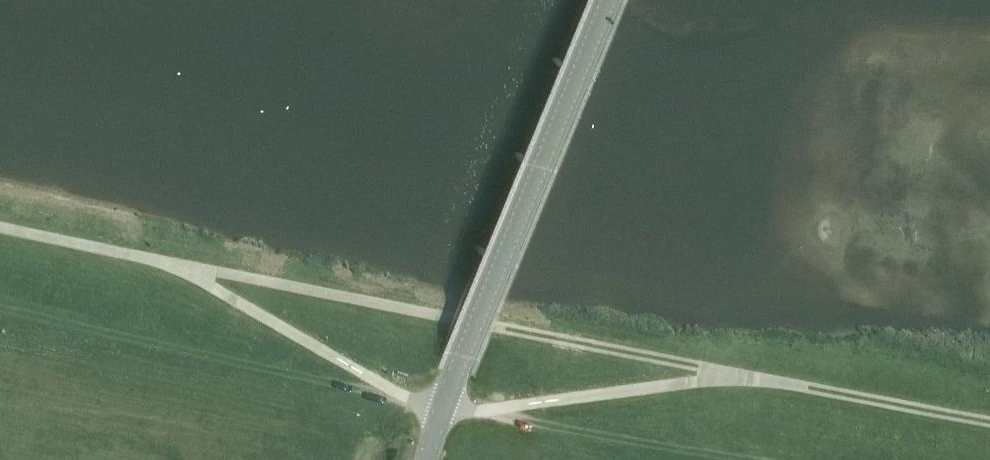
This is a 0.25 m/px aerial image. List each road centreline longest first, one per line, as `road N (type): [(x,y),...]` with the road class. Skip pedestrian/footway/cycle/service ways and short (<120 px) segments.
road 1 (tertiary): [(440,403),(601,0)]
road 2 (track): [(408,396),(0,309)]
road 3 (track): [(474,409),(757,459)]

